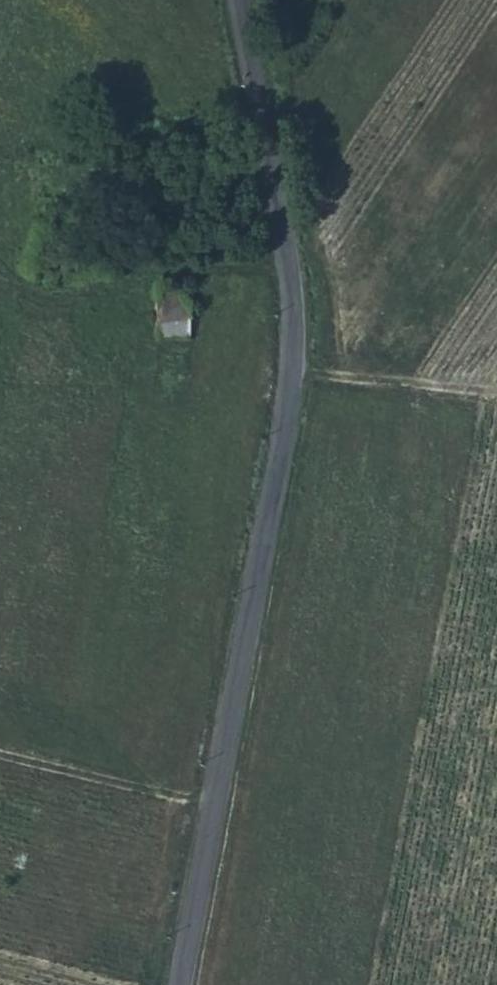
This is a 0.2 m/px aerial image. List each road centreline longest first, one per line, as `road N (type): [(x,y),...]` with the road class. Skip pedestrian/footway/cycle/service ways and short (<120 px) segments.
road 1 (unclassified): [(240,0),(291,286),(294,367),(176,984)]
road 2 (track): [(294,367),(496,390)]

